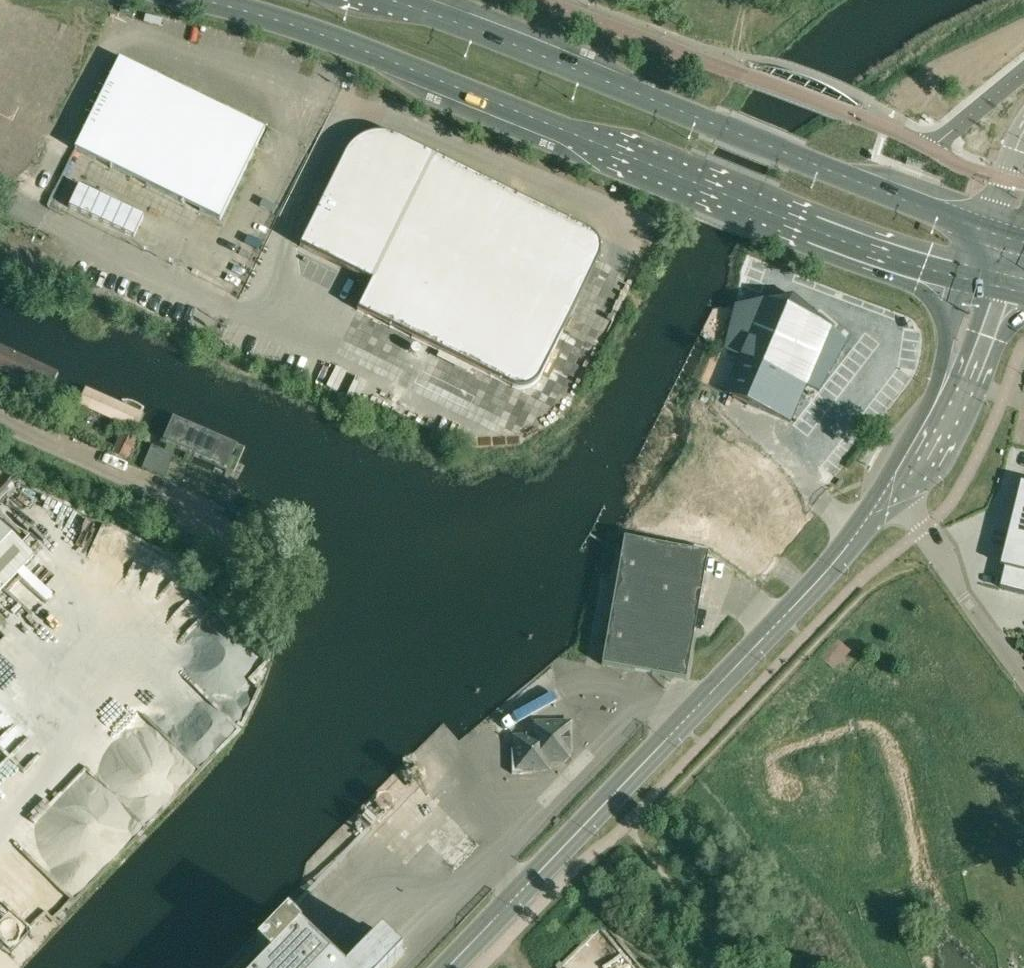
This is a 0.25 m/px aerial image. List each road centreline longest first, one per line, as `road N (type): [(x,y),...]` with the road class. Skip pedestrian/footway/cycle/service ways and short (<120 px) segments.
road 1 (residential): [(0,195),(27,207),(118,34),(375,110),(638,217),(608,285)]
road 2 (primary): [(204,0),(344,42),(762,212),(991,285)]
road 3 (primary): [(1005,237),(390,0)]
road 4 (unclassified): [(447,967),(703,706),(893,494)]
road 5 (unclassified): [(215,515),(0,419)]
road 6 (unclassified): [(893,494),(956,392),(991,285)]
road 7 (residential): [(1023,676),(893,494)]

